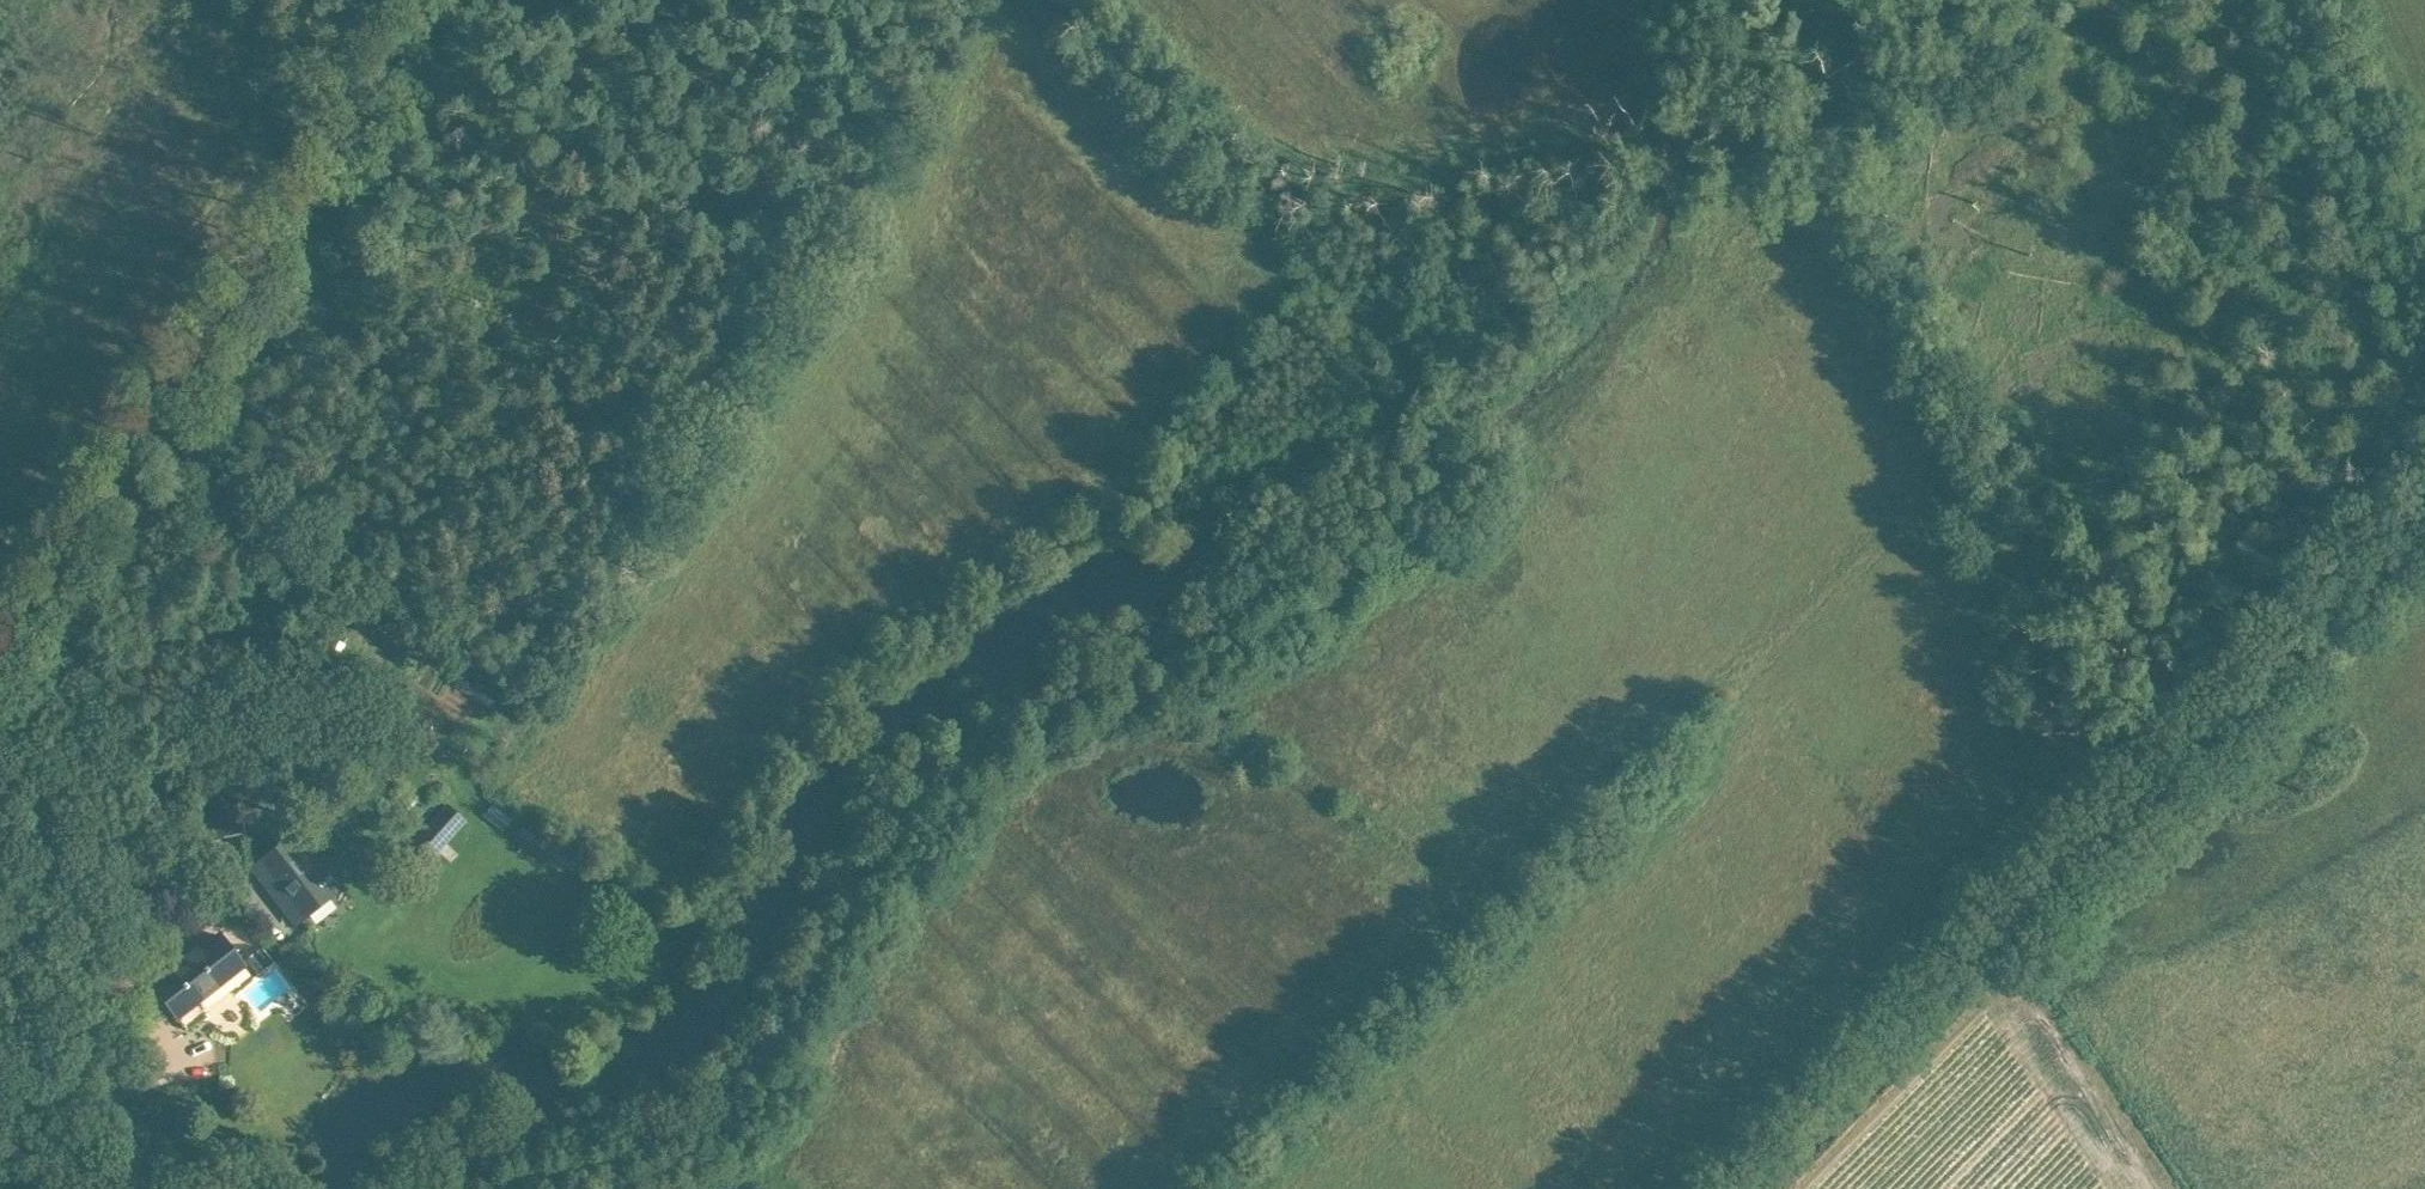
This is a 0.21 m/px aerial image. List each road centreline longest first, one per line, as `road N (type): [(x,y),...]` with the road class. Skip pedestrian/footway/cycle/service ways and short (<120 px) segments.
road 1 (track): [(1055,0),(1205,158),(1261,190),(1294,196),(1406,185),(1744,133),(1759,139),(1772,150),(1933,481),(1237,1188)]
road 2 (track): [(426,0),(193,382),(0,672)]

